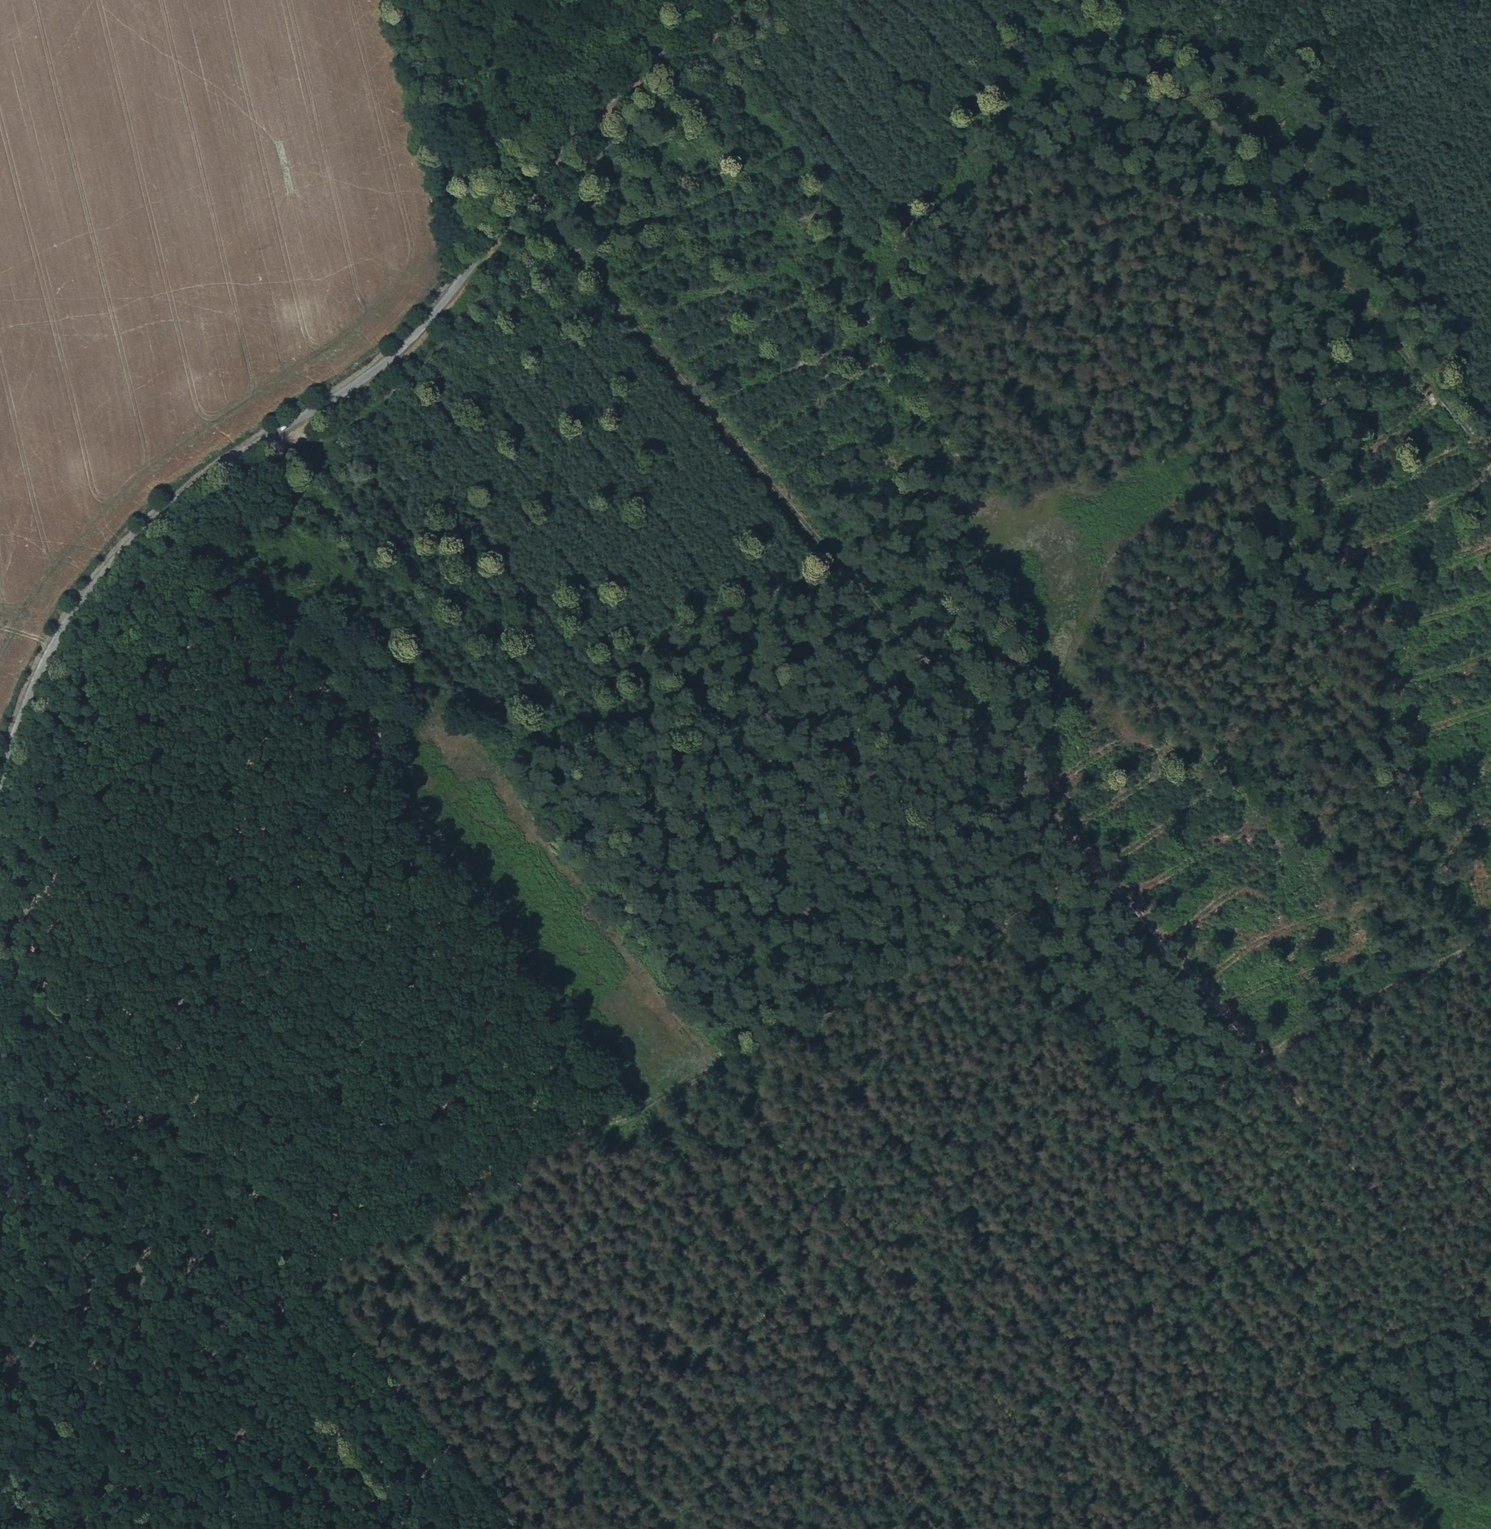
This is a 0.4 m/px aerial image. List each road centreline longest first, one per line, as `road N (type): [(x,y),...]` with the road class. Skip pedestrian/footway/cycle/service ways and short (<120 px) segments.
road 1 (unclassified): [(0,782),(55,646),(93,586),(240,457),(417,333),(705,0)]
road 2 (track): [(581,142),(589,50),(582,0)]

